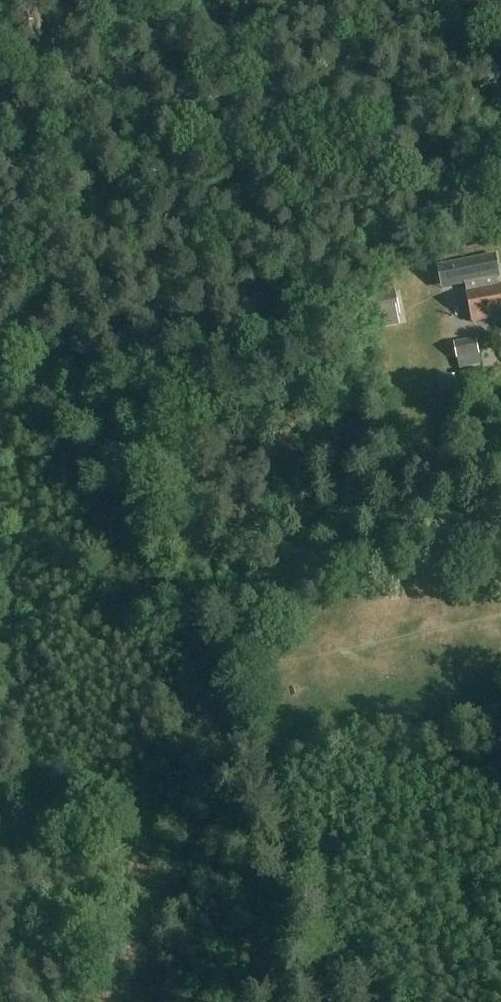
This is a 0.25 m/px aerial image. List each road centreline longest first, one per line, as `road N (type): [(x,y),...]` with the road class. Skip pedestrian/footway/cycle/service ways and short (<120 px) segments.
road 1 (track): [(0,796),(48,1001)]

